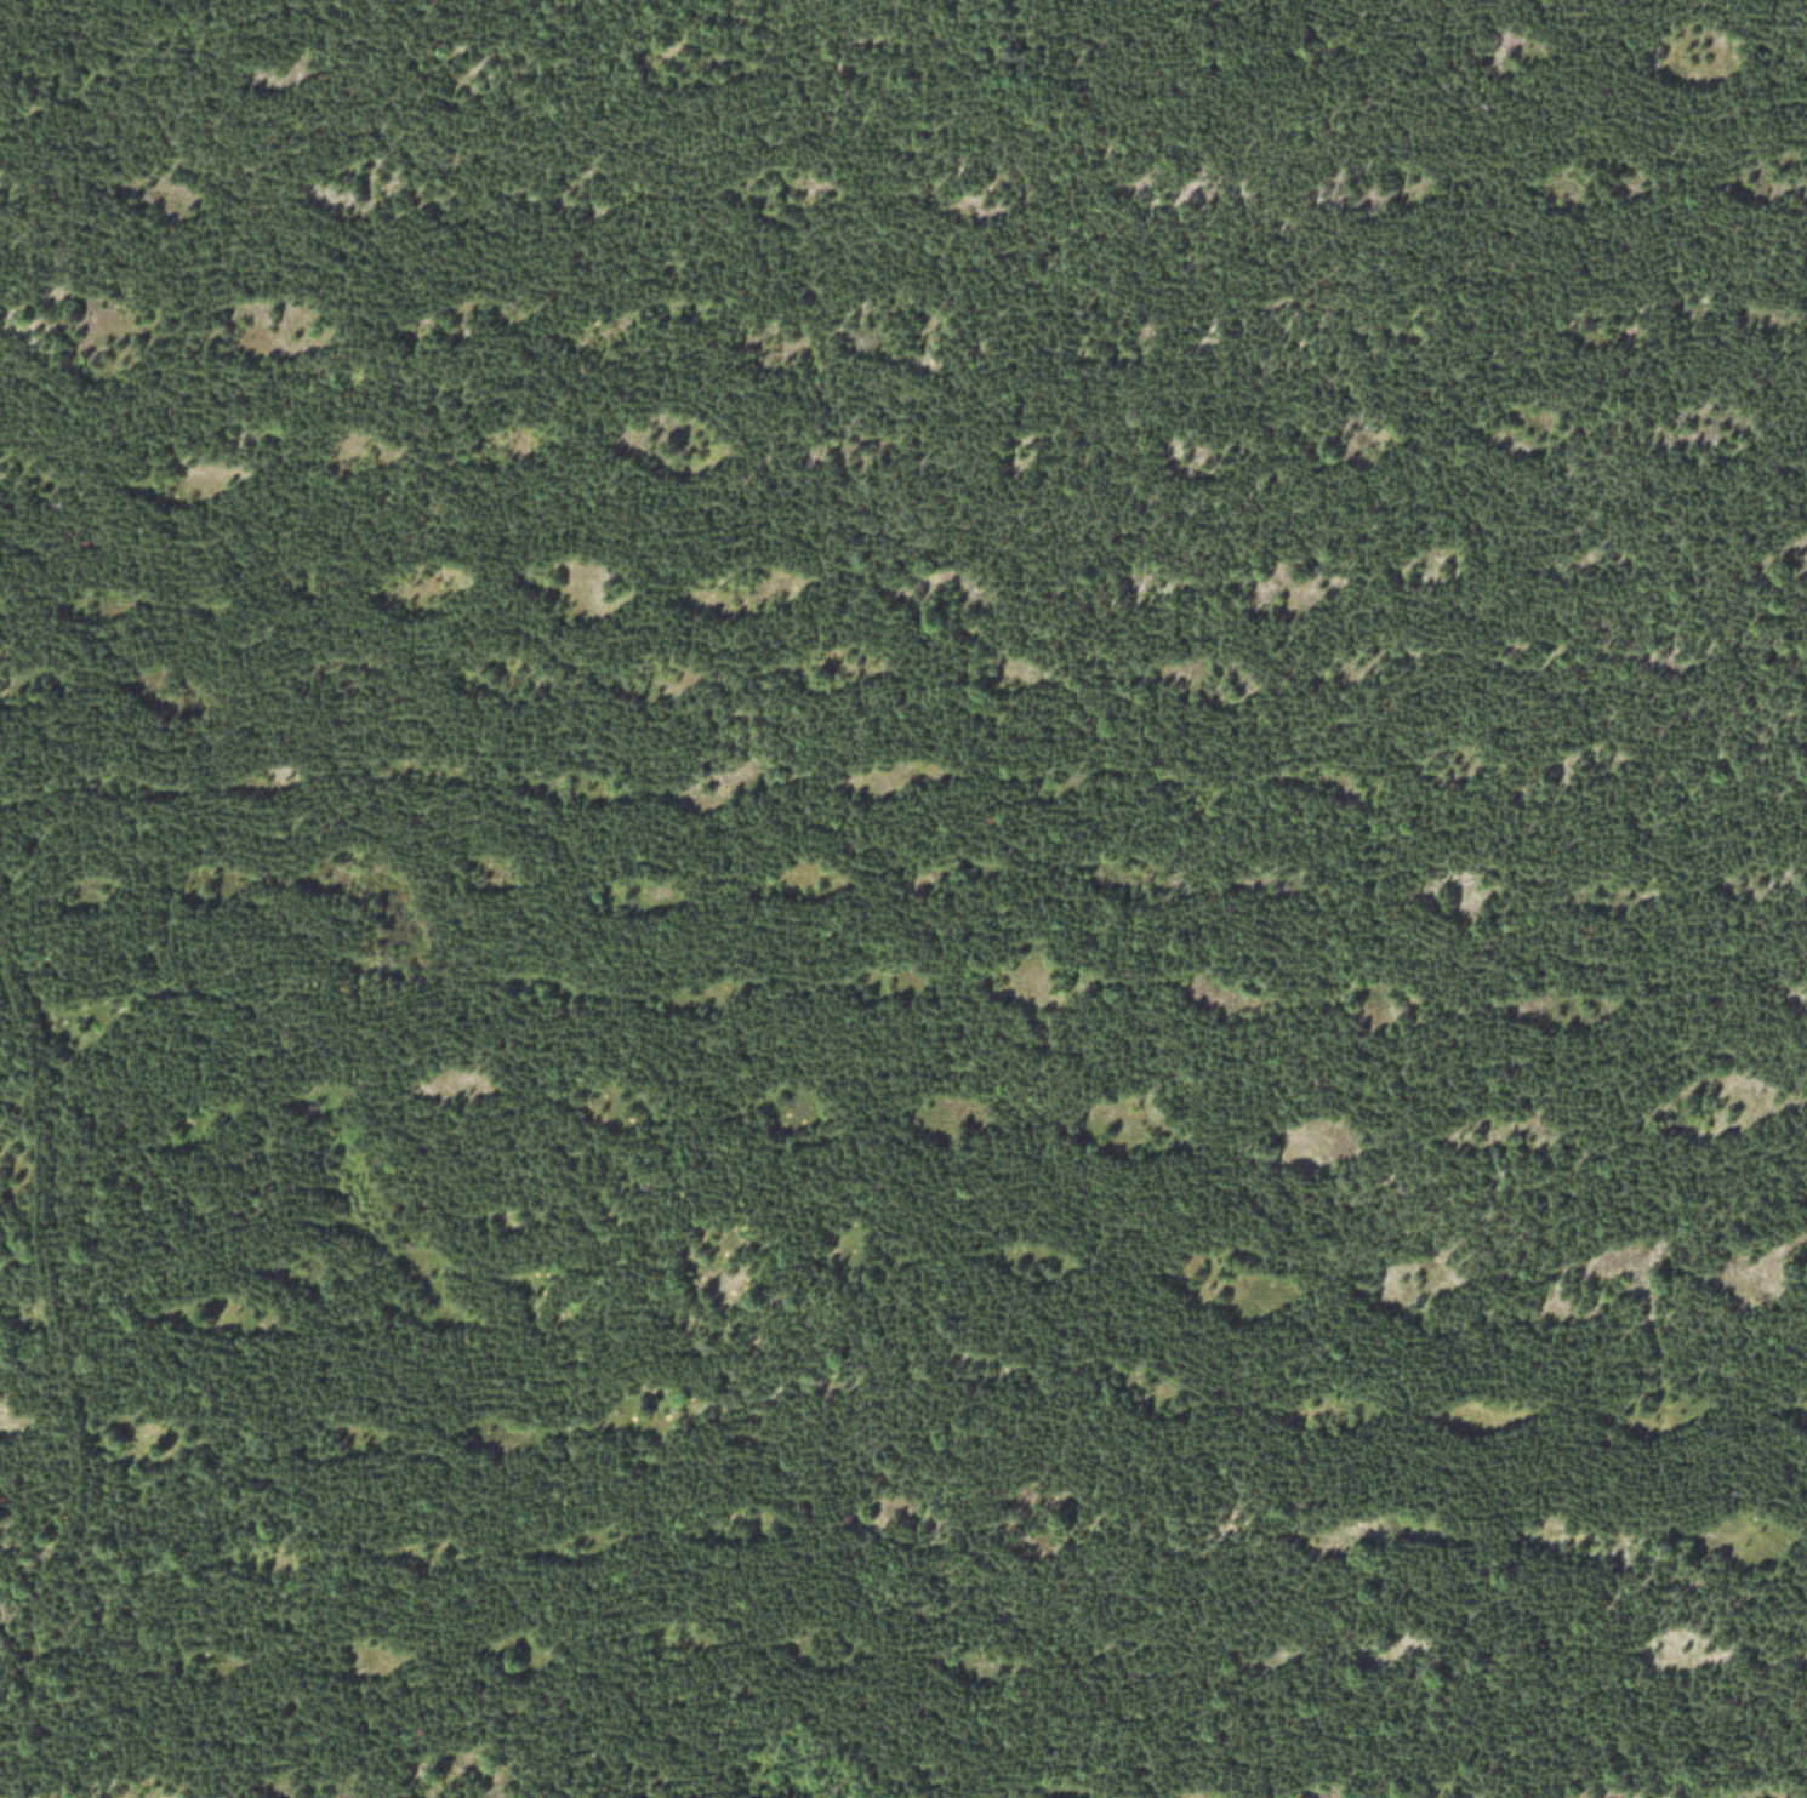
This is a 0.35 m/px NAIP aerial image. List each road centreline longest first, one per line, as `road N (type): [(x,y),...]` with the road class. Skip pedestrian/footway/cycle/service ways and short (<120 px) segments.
road 1 (track): [(1806,1693),(1786,1697),(1333,1529),(1207,1501),(979,1503),(879,1519),(775,1512),(519,1465),(343,1411),(256,1315),(0,945)]

